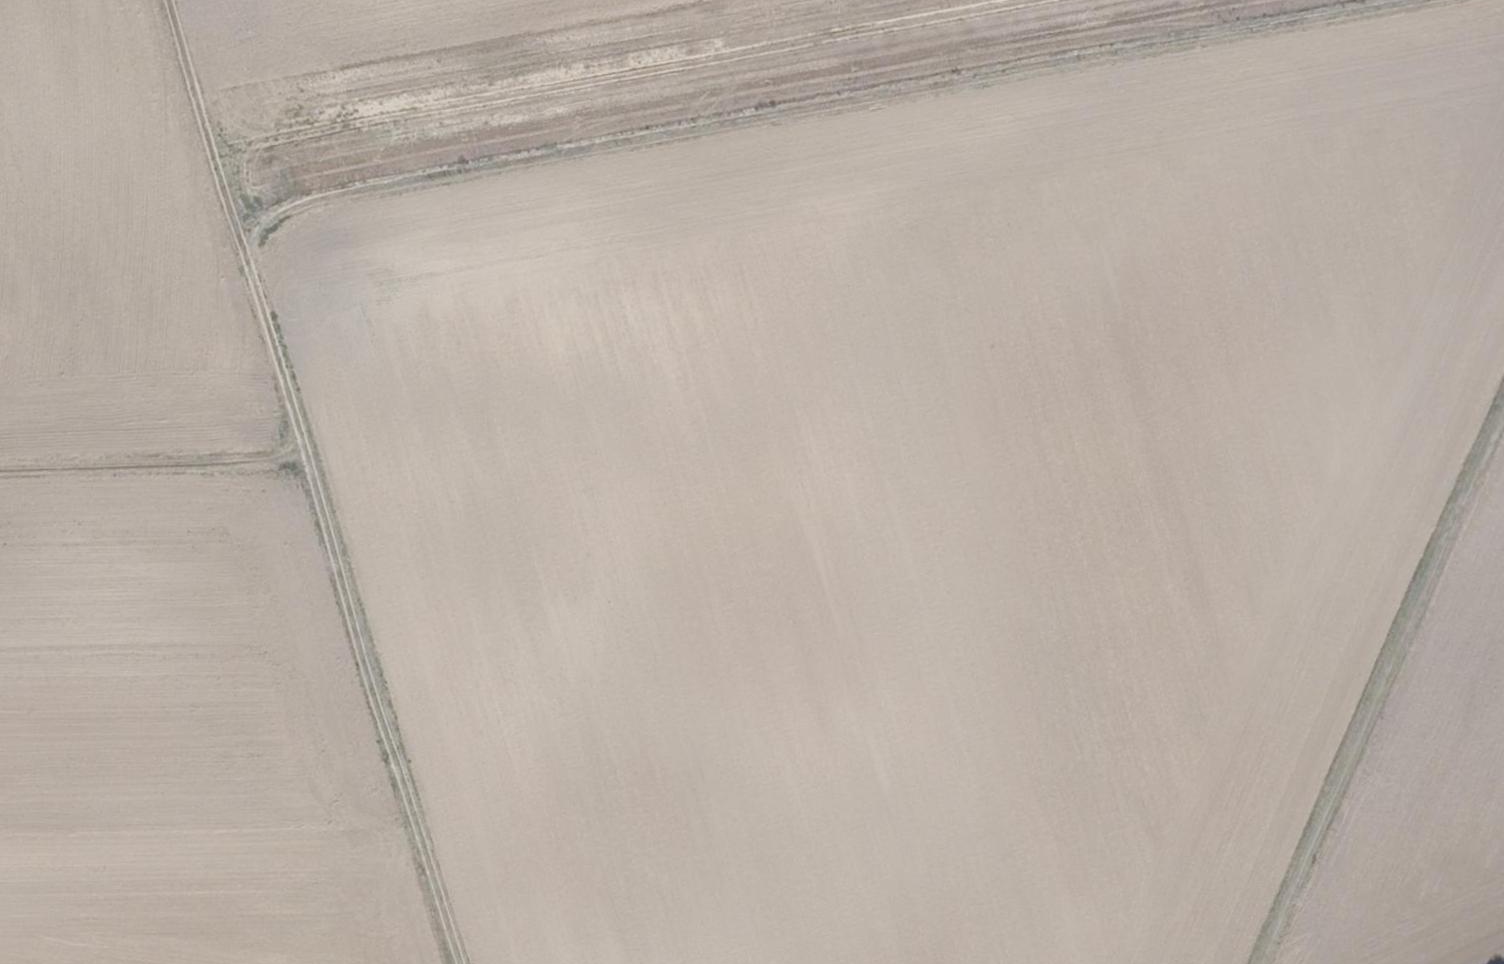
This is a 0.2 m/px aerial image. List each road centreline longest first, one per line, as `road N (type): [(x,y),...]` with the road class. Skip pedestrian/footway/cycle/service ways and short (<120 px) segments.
road 1 (track): [(257,193),(1341,0)]
road 2 (track): [(1503,433),(1335,805),(1277,963)]
road 3 (track): [(199,0),(316,387)]
road 4 (track): [(0,401),(316,387)]

